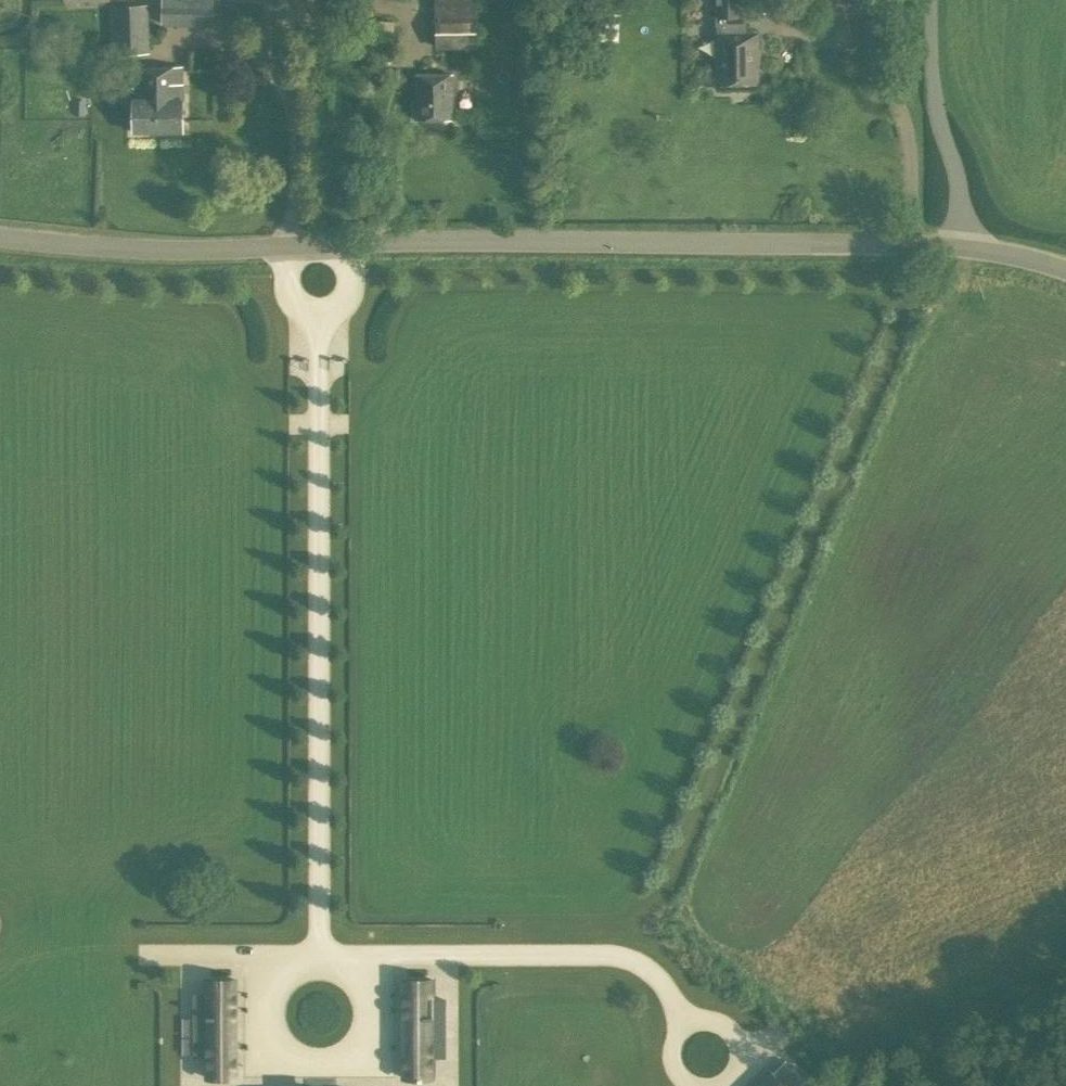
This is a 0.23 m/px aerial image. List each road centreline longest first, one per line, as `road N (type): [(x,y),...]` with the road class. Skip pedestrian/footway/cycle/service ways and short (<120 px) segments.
road 1 (tertiary): [(1065,271),(1007,253),(932,246),(352,243),(174,253),(0,239)]
road 2 (track): [(932,246),(666,883),(644,908),(628,957)]

